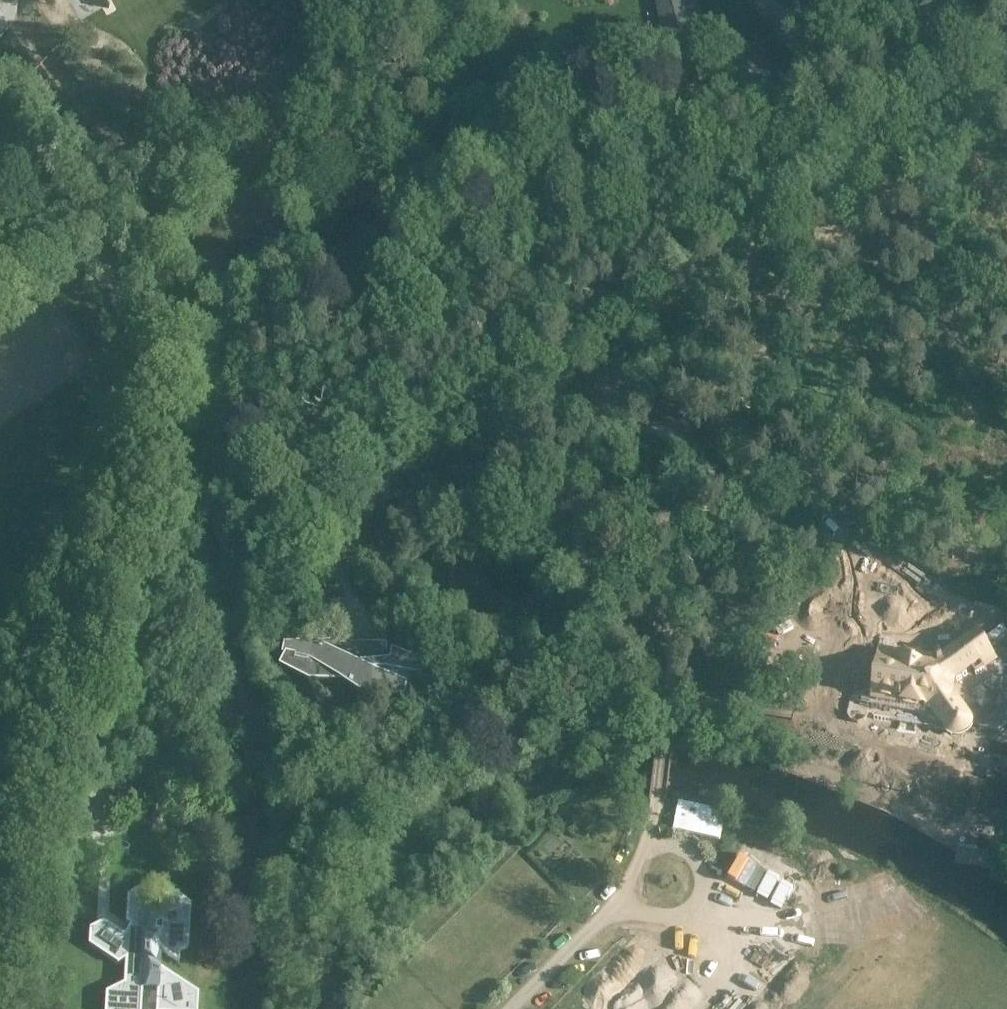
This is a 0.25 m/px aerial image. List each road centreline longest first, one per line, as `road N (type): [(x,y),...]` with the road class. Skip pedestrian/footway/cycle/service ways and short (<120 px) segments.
road 1 (track): [(605,405),(610,388),(697,332),(739,290),(774,187),(766,150),(647,132),(591,141),(523,186),(416,279),(273,419),(240,424),(144,408)]
road 2 (unclassified): [(0,946),(147,392),(114,271),(79,229),(0,165)]
road 3 (track): [(681,609),(671,626),(650,842),(621,902),(513,1008)]
road 4 (track): [(840,534),(818,500),(782,481),(725,491),(673,519),(667,542),(681,609),(802,548)]
road 5 (track): [(671,626),(584,566),(588,452),(605,405),(695,449),(725,491)]
road 6 (track): [(261,421),(305,529),(353,592),(361,634)]
road 7 (track): [(1004,619),(954,607),(905,637),(867,627),(850,601),(859,550)]
road 8 (track): [(954,607),(912,564),(859,550),(840,534),(802,548)]
road 9 (track): [(621,902),(673,915),(694,905),(702,889),(691,854),(650,842)]
road 10 (track): [(775,0),(798,59),(795,111),(766,150)]

